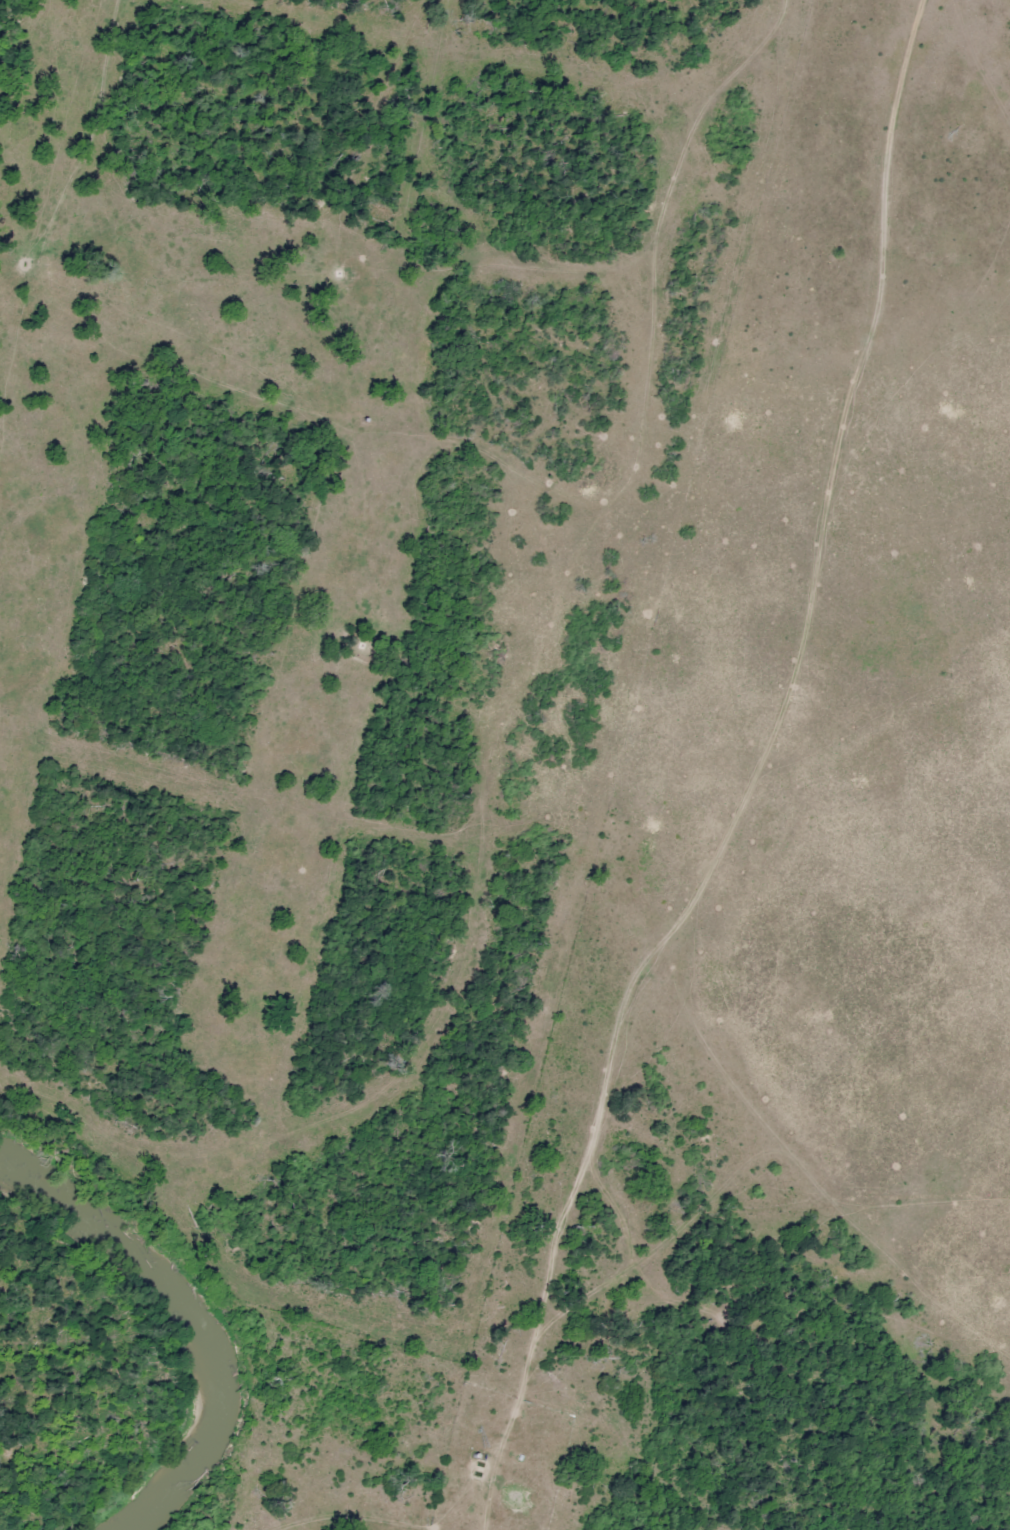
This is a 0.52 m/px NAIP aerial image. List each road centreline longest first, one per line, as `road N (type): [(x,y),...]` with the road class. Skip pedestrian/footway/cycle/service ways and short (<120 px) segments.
road 1 (track): [(438,1529),(435,1444),(526,1281),(584,1069),(746,771),(924,0)]

